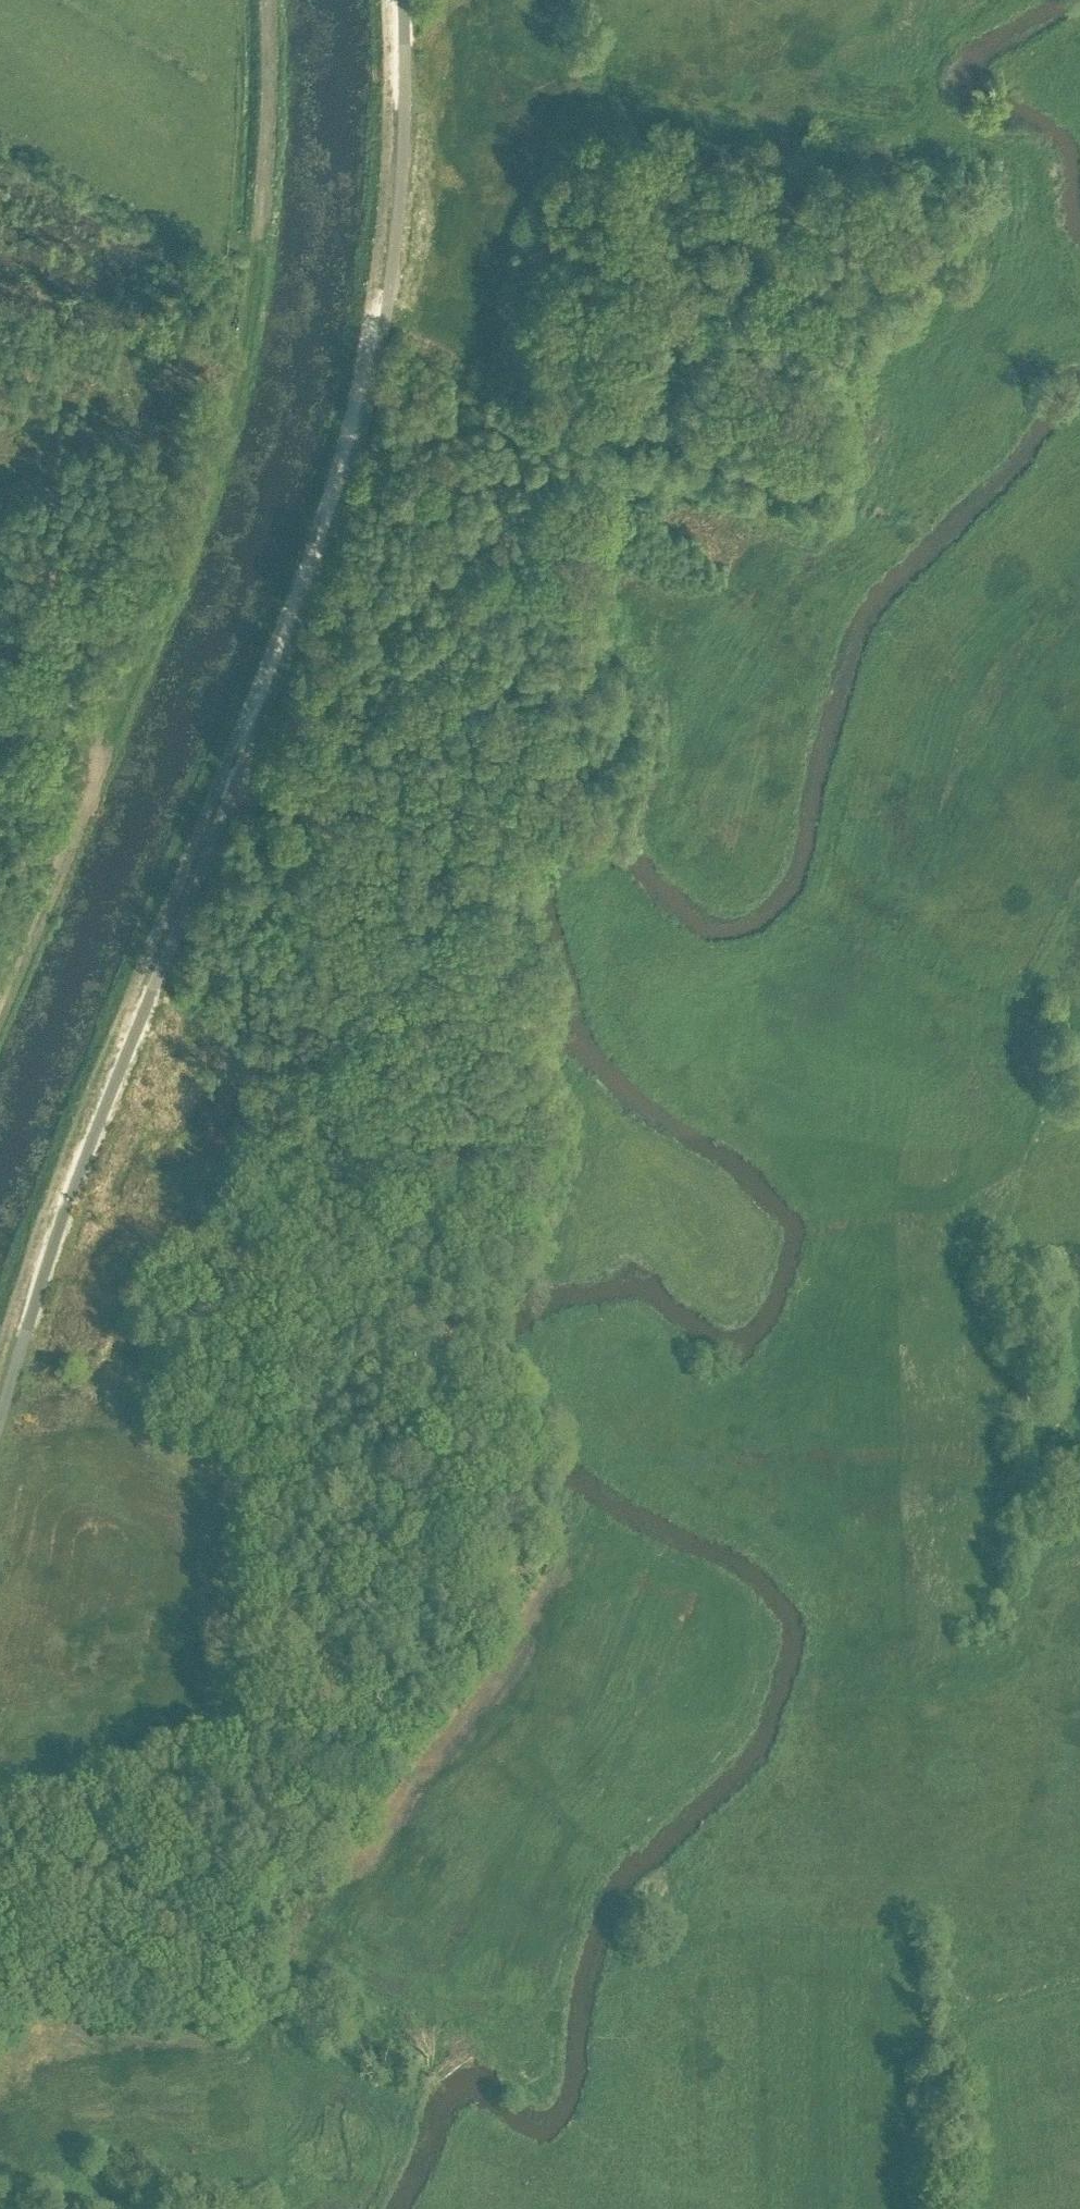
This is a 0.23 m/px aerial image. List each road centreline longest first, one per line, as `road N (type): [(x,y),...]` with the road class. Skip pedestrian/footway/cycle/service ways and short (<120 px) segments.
road 1 (unclassified): [(402,0),(394,238),(381,341),(349,476),(127,1042),(0,1412)]
road 2 (track): [(249,277),(206,481),(110,727)]
road 3 (track): [(110,727),(0,992)]
road 4 (track): [(110,727),(0,665)]

